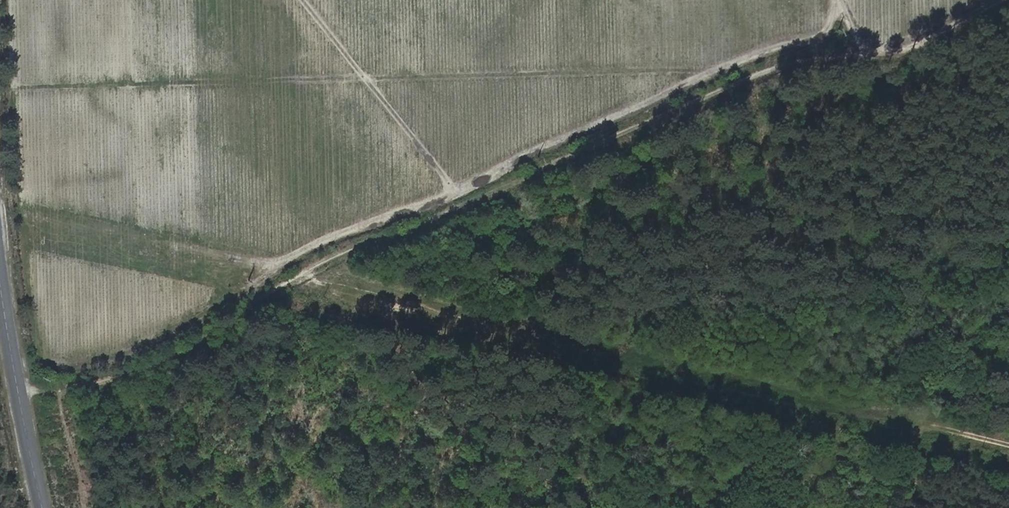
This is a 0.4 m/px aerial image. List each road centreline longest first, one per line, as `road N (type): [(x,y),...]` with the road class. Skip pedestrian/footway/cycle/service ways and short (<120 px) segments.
road 1 (tertiary): [(0,264),(45,507)]

